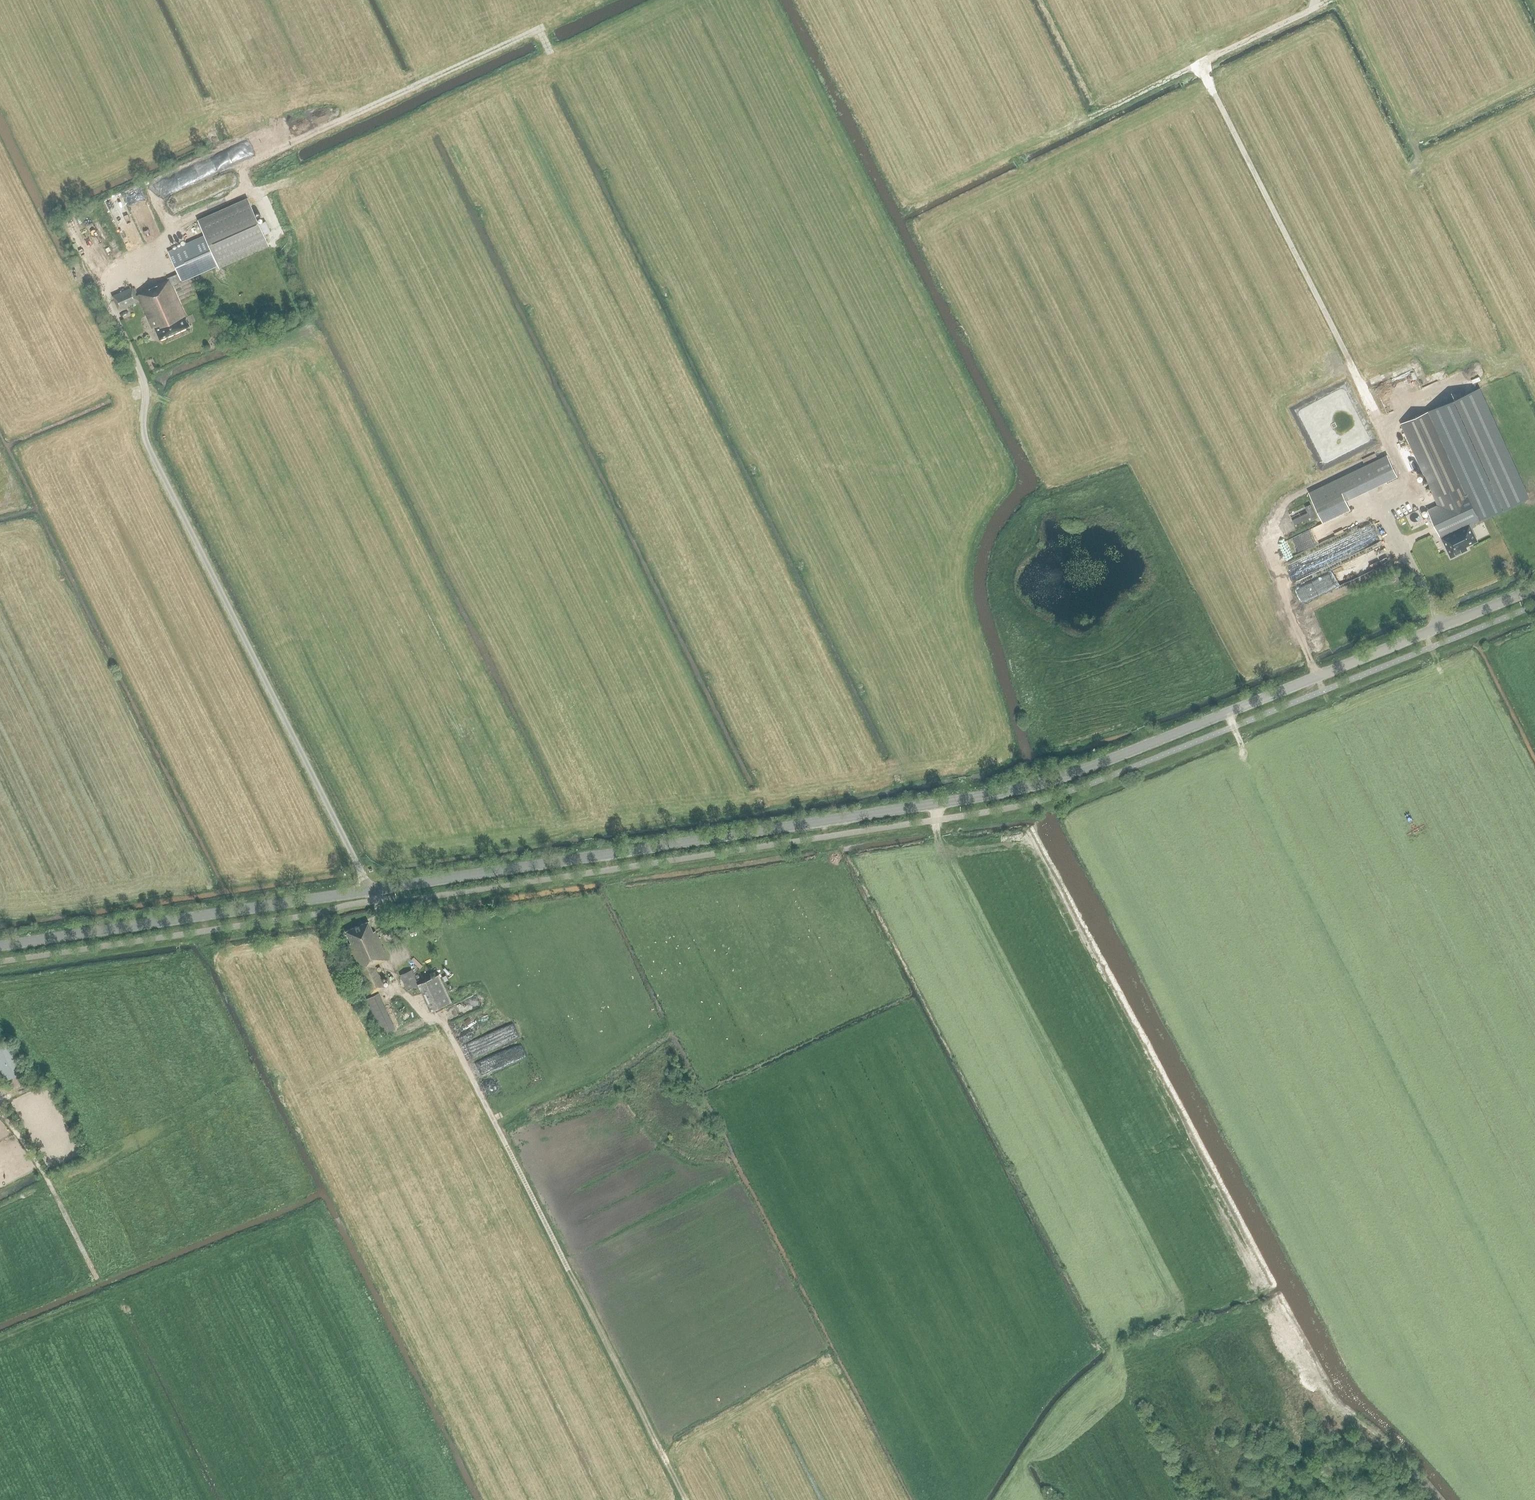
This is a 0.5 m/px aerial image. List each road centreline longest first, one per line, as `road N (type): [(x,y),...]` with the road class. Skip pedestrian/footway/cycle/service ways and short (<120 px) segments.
road 1 (tertiary): [(0,946),(1048,781)]
road 2 (tertiary): [(1534,589),(1048,781)]

